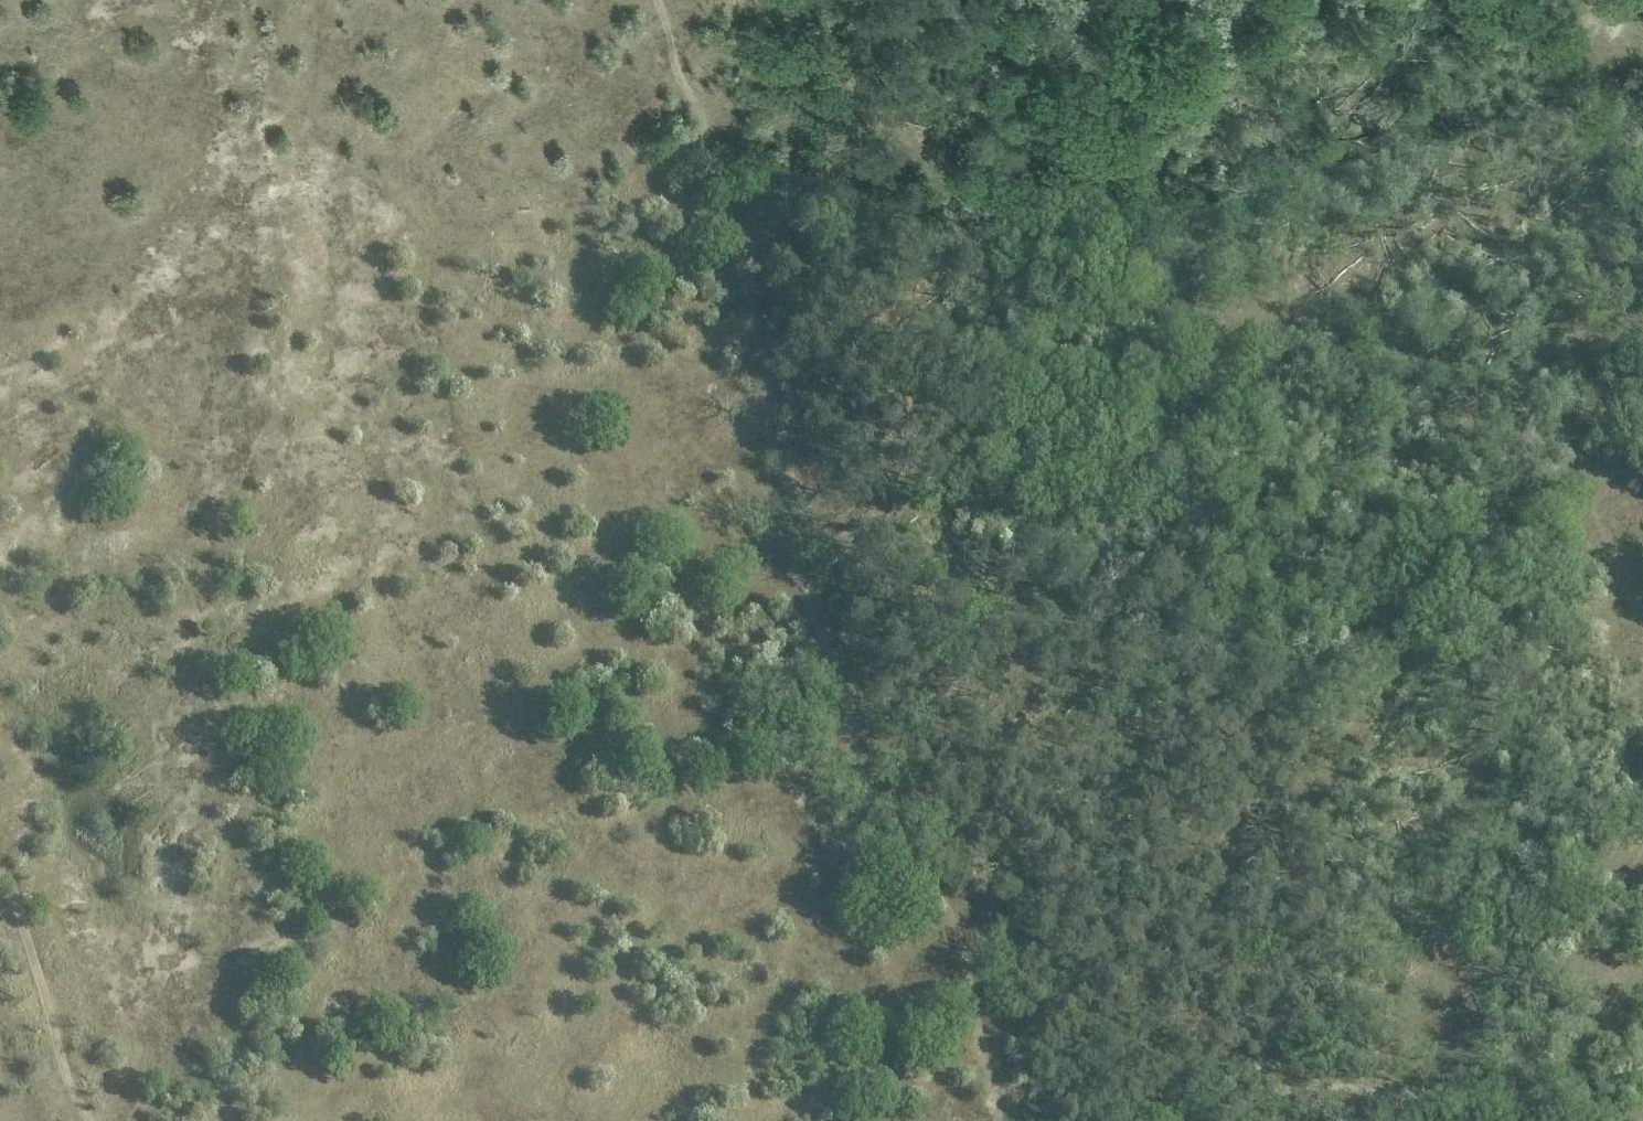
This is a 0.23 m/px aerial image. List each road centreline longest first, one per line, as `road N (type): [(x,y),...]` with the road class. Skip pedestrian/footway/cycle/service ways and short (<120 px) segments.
road 1 (track): [(1208,1120),(1304,1090),(1485,1102),(1642,1069)]
road 2 (track): [(91,1120),(0,869)]

